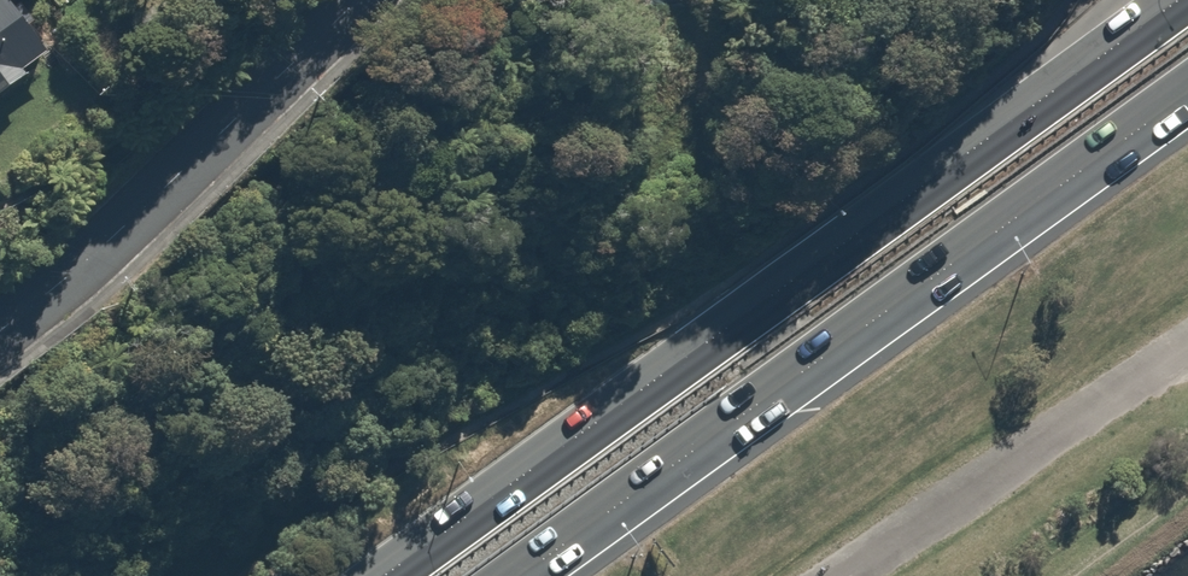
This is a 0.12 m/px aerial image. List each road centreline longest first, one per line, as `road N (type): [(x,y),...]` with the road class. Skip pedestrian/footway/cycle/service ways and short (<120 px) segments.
road 1 (trunk): [(383,575),(1072,85)]
road 2 (trunk): [(1187,95),(524,575)]
road 3 (tertiary): [(0,340),(373,0)]
road 4 (trunk): [(1072,85),(1187,0)]

